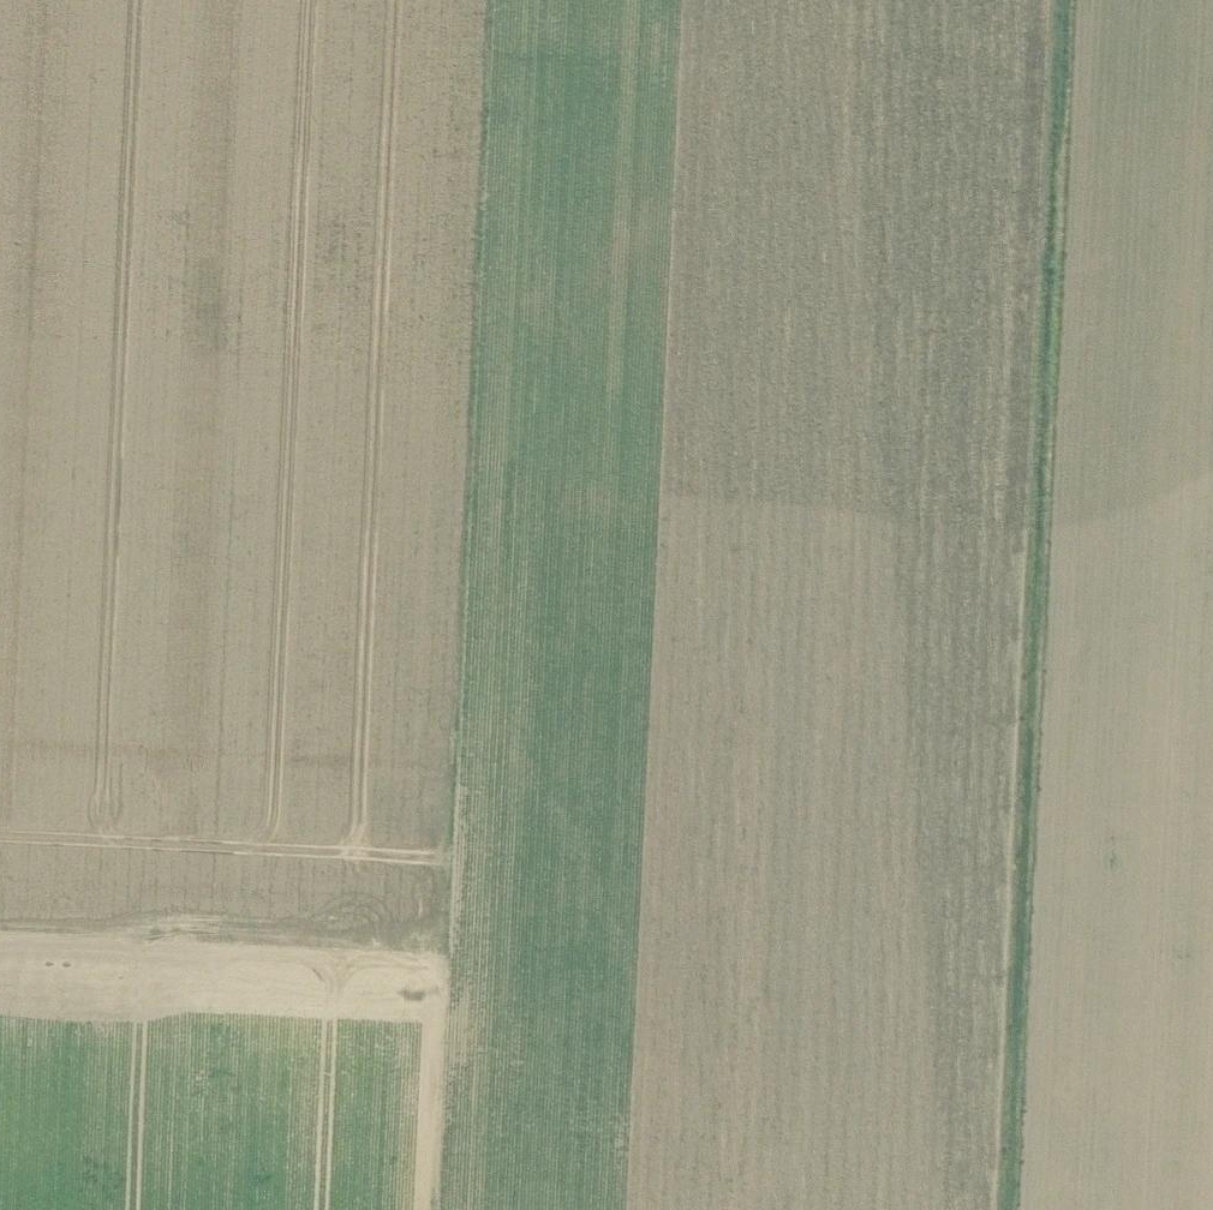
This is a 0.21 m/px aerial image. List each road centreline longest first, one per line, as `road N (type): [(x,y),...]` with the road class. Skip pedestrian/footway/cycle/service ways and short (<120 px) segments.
road 1 (track): [(451,962),(0,946)]

